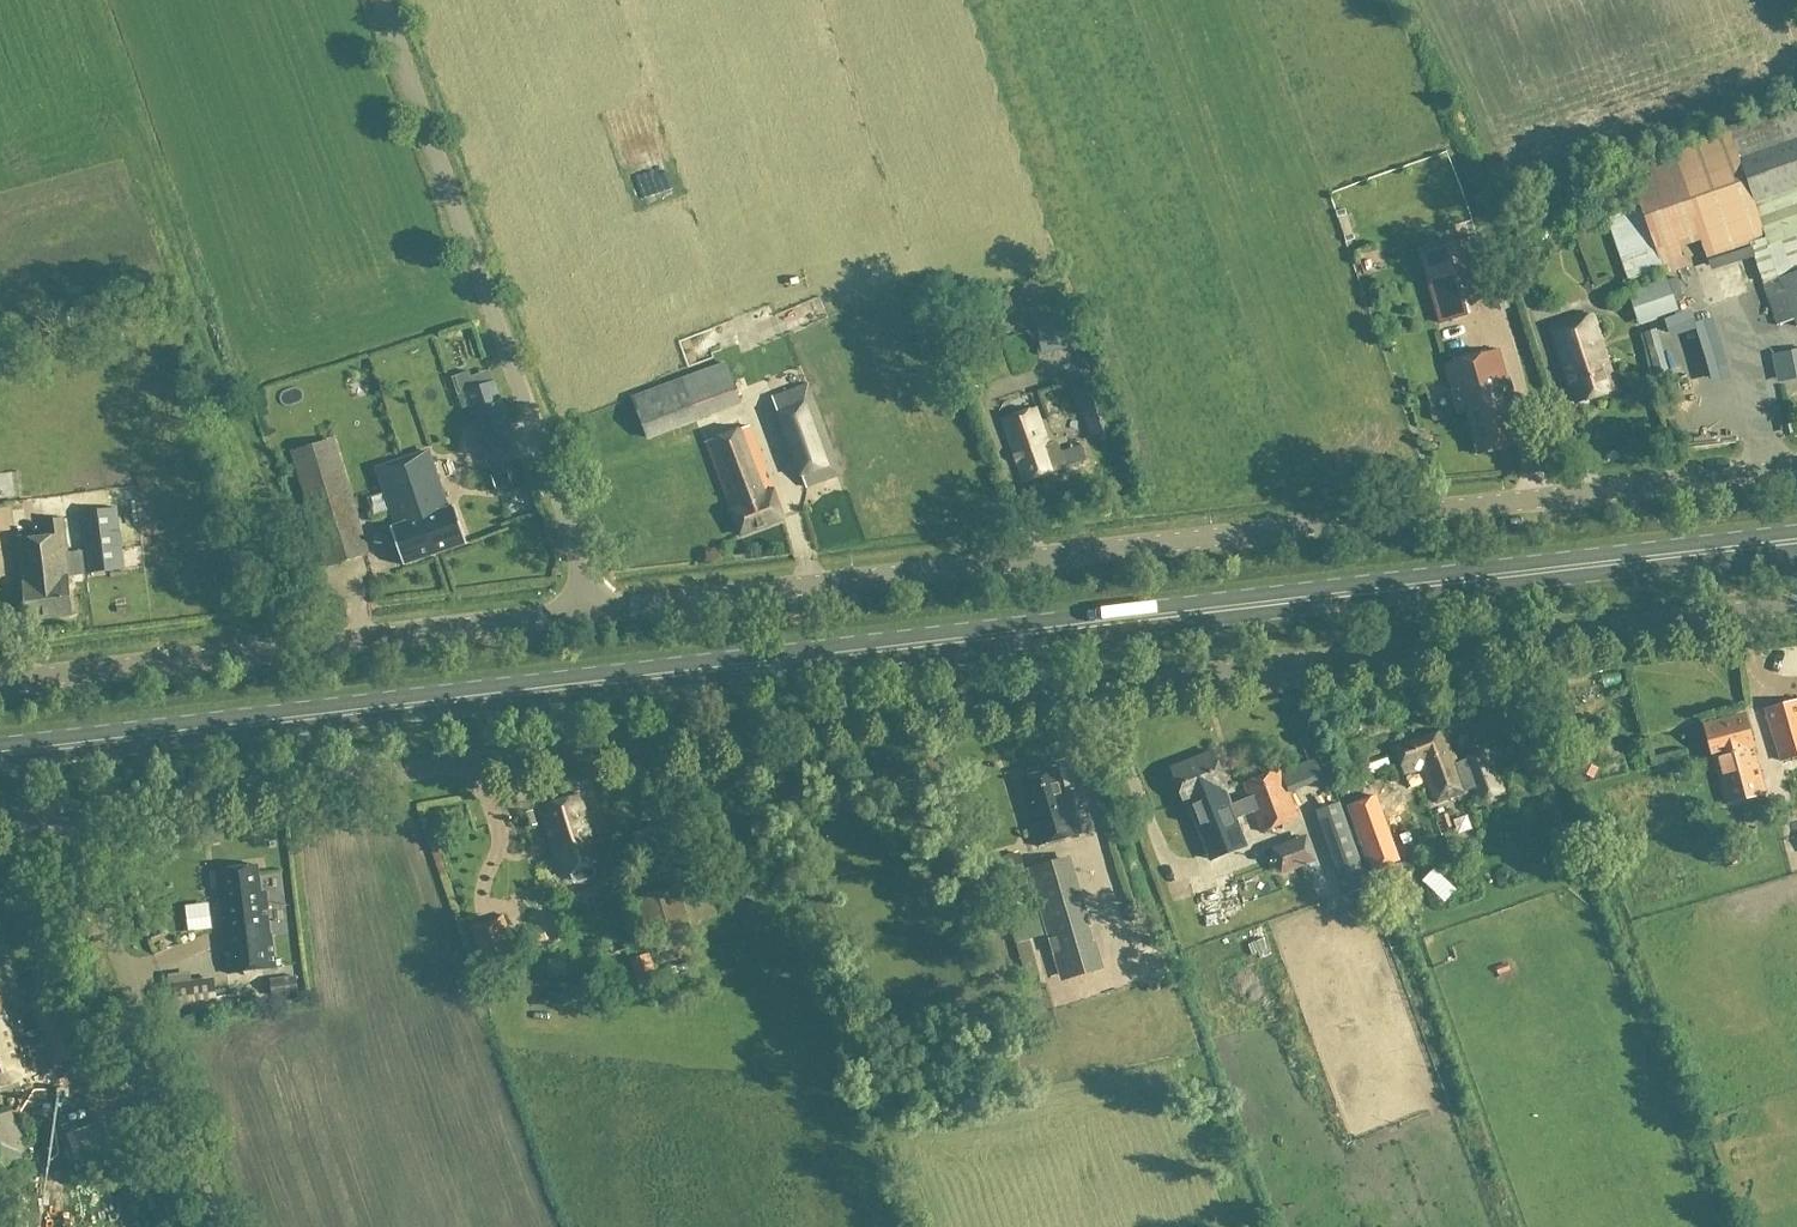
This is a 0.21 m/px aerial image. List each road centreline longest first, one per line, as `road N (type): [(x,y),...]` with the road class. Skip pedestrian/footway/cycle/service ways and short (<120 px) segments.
road 1 (primary): [(0,757),(1796,544)]
road 2 (unclassified): [(67,812),(1796,607)]
road 3 (unclassified): [(602,616),(1796,482)]
road 4 (unclassified): [(602,616),(383,0)]
road 5 (unclassified): [(0,682),(602,616)]
road 6 (unclassified): [(214,1226),(67,812)]

